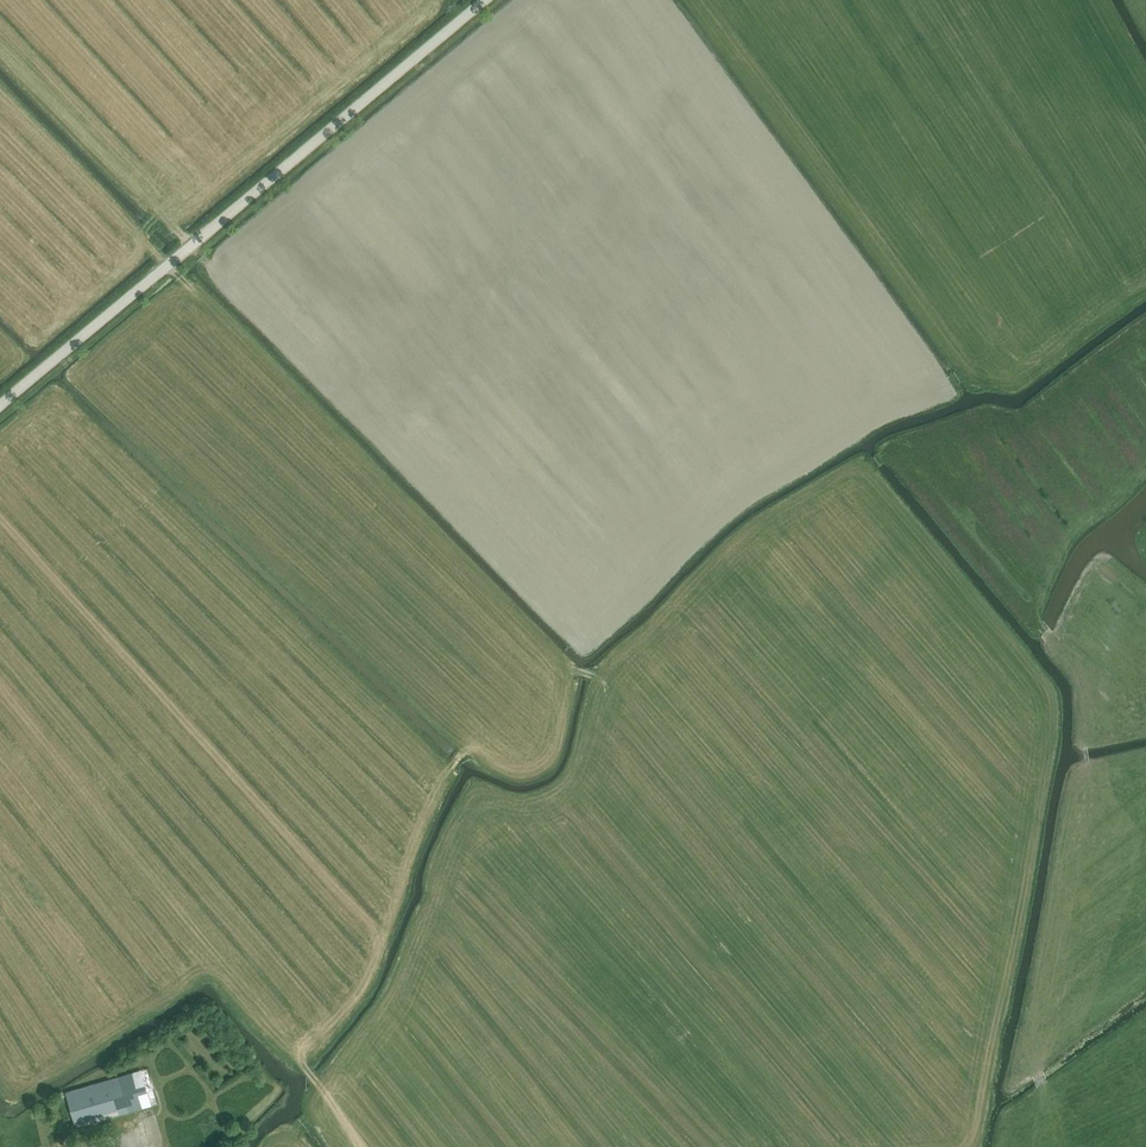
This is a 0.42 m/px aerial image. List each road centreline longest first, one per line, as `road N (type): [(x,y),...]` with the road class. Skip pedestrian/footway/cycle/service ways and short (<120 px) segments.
road 1 (tertiary): [(0,406),(485,0)]

